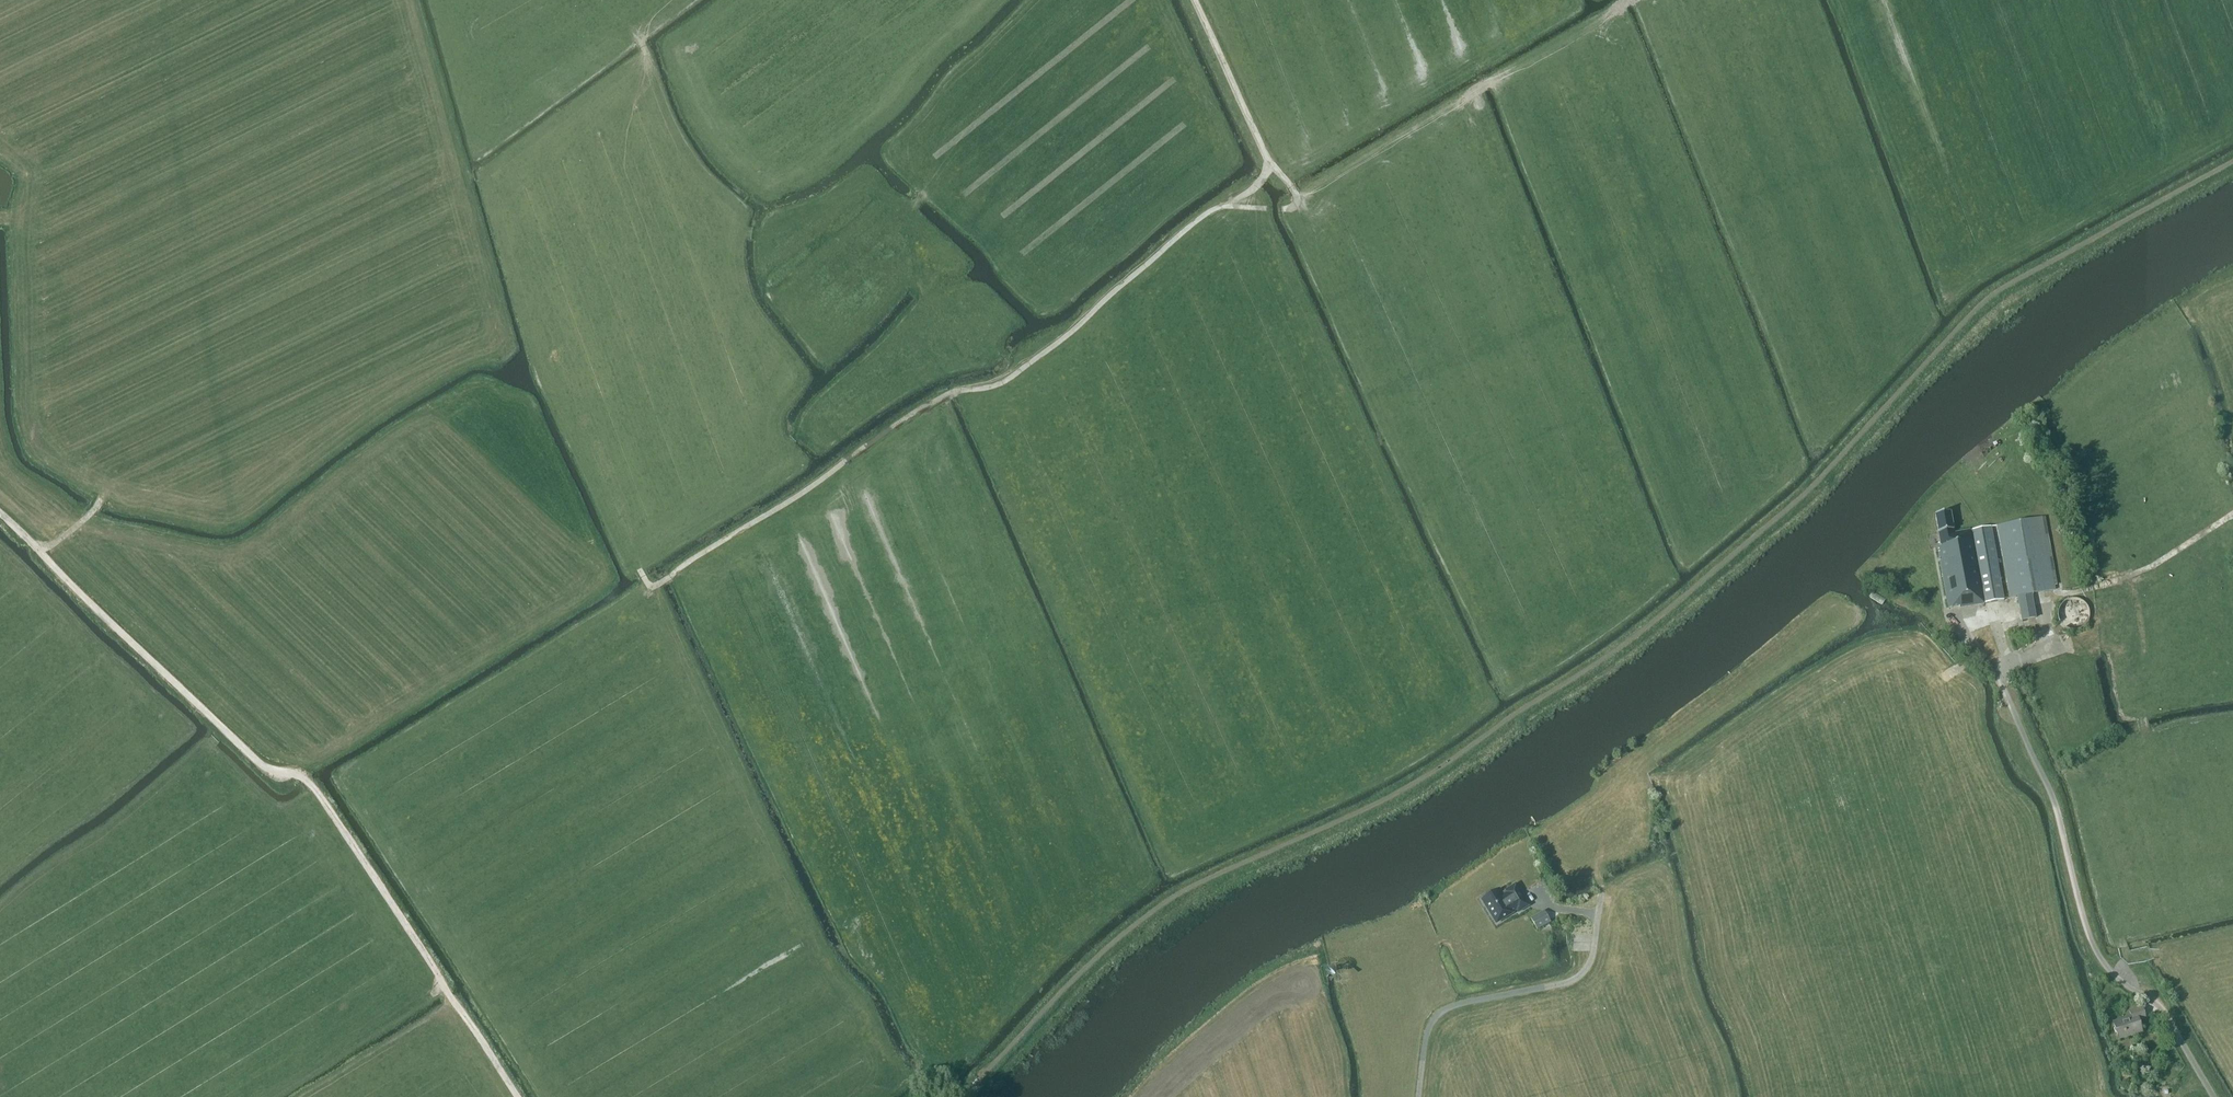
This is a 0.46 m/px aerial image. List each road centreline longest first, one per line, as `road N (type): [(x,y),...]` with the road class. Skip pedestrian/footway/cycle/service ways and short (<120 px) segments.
road 1 (track): [(522,1096),(302,767),(274,770),(0,516)]
road 2 (unclassified): [(2212,1096),(2159,1008),(2112,978),(2089,937),(2054,801),(2003,690),(1965,631)]

